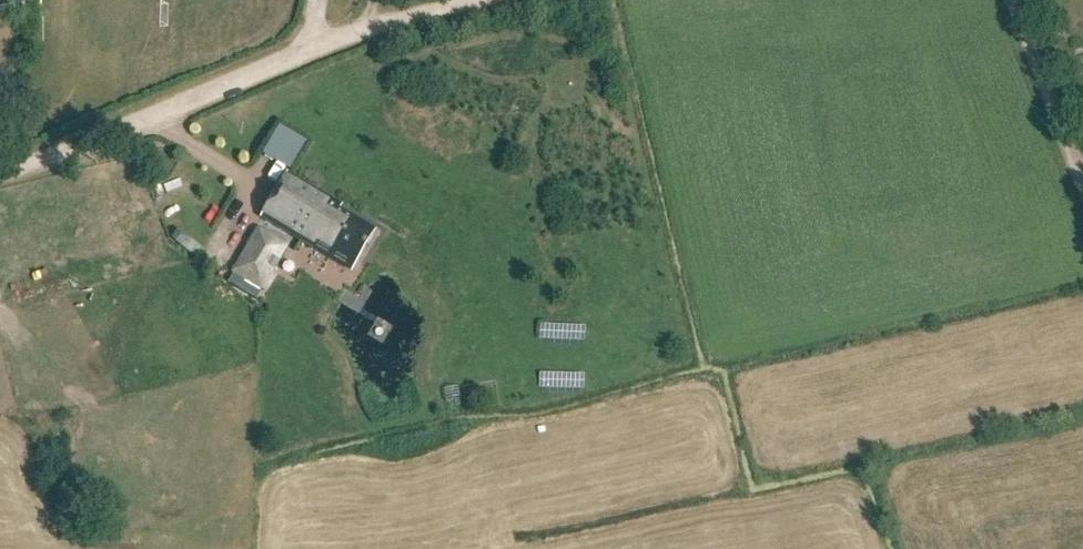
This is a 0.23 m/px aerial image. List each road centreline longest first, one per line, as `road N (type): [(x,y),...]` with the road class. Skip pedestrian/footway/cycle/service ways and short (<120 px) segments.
road 1 (track): [(0,173),(369,26),(473,0)]
road 2 (track): [(1082,189),(1011,0)]

